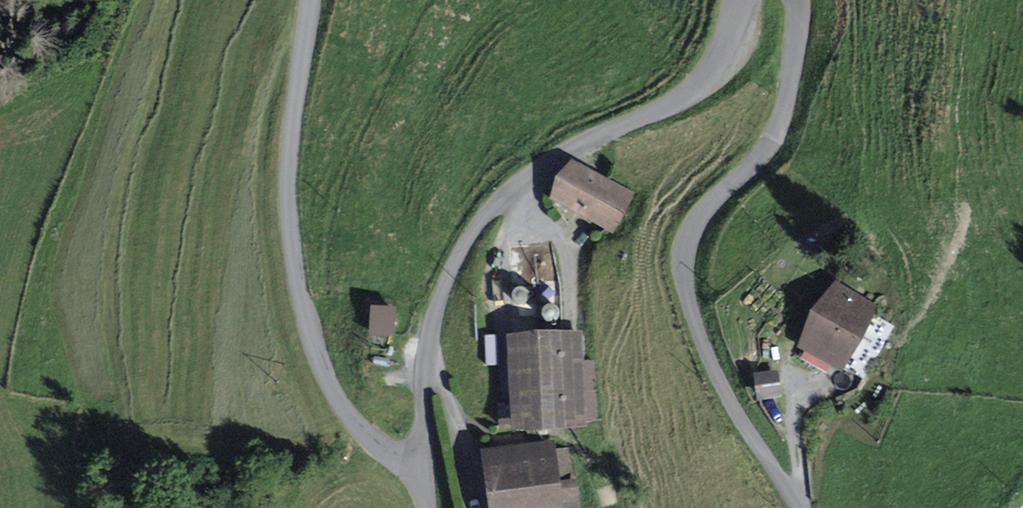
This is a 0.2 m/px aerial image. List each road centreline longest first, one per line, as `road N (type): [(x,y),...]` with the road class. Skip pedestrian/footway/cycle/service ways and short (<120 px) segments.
road 1 (unclassified): [(425,470),(426,356),(468,236),(522,179),(700,83),(743,0)]
road 2 (unclassified): [(797,0),(791,74),(774,133),(698,221),(685,271),(718,379),(800,507)]
road 3 (unclassified): [(425,470),(398,462),(341,411),(311,341),(289,198),(315,0)]

